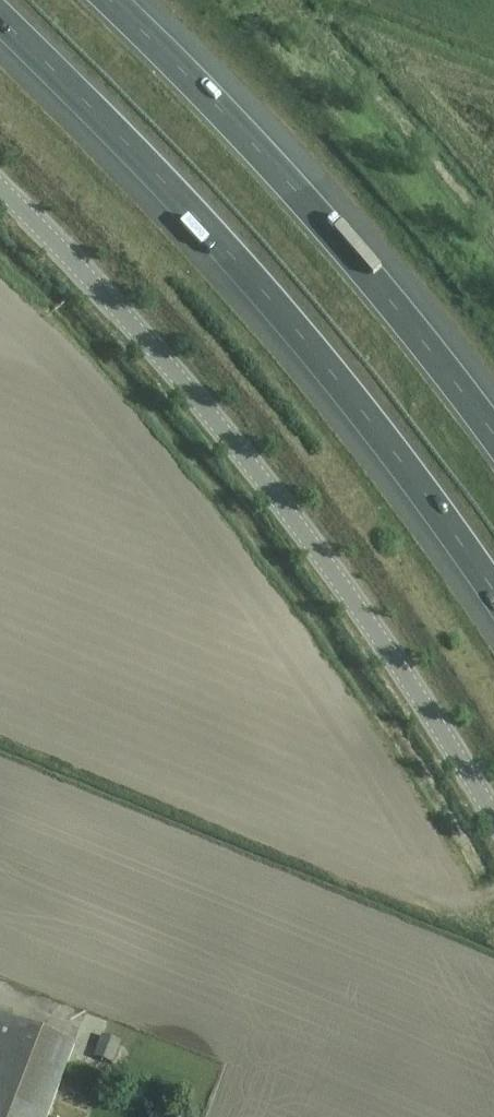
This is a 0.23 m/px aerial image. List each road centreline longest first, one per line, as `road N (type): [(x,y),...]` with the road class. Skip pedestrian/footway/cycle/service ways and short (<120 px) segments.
road 1 (unclassified): [(493,817),(297,525),(191,390),(0,188)]
road 2 (motorway): [(0,21),(272,302),(428,496),(493,595)]
road 3 (motorway): [(493,434),(324,223),(108,0)]

